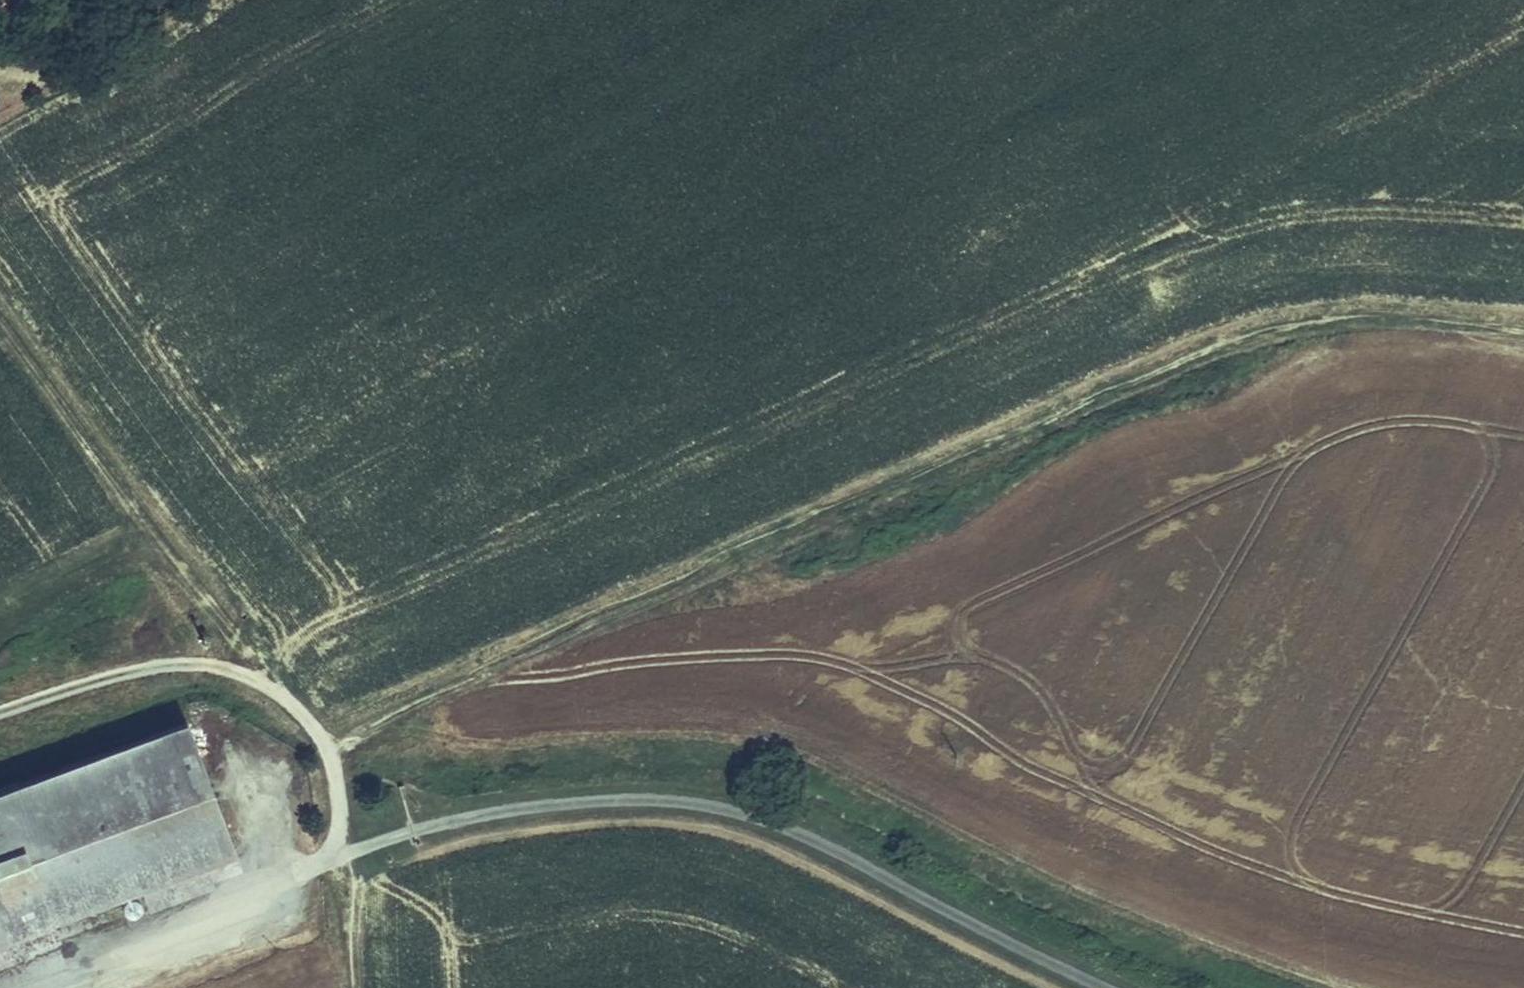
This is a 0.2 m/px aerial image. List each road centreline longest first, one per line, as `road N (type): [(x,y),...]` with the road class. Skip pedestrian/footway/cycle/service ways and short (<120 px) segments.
road 1 (track): [(329,749),(393,711),(1219,344),(1354,312),(1523,330)]
road 2 (track): [(0,322),(80,441),(277,689)]
road 3 (track): [(277,689),(231,668),(139,665),(0,715)]
road 4 (track): [(358,987),(340,856)]

